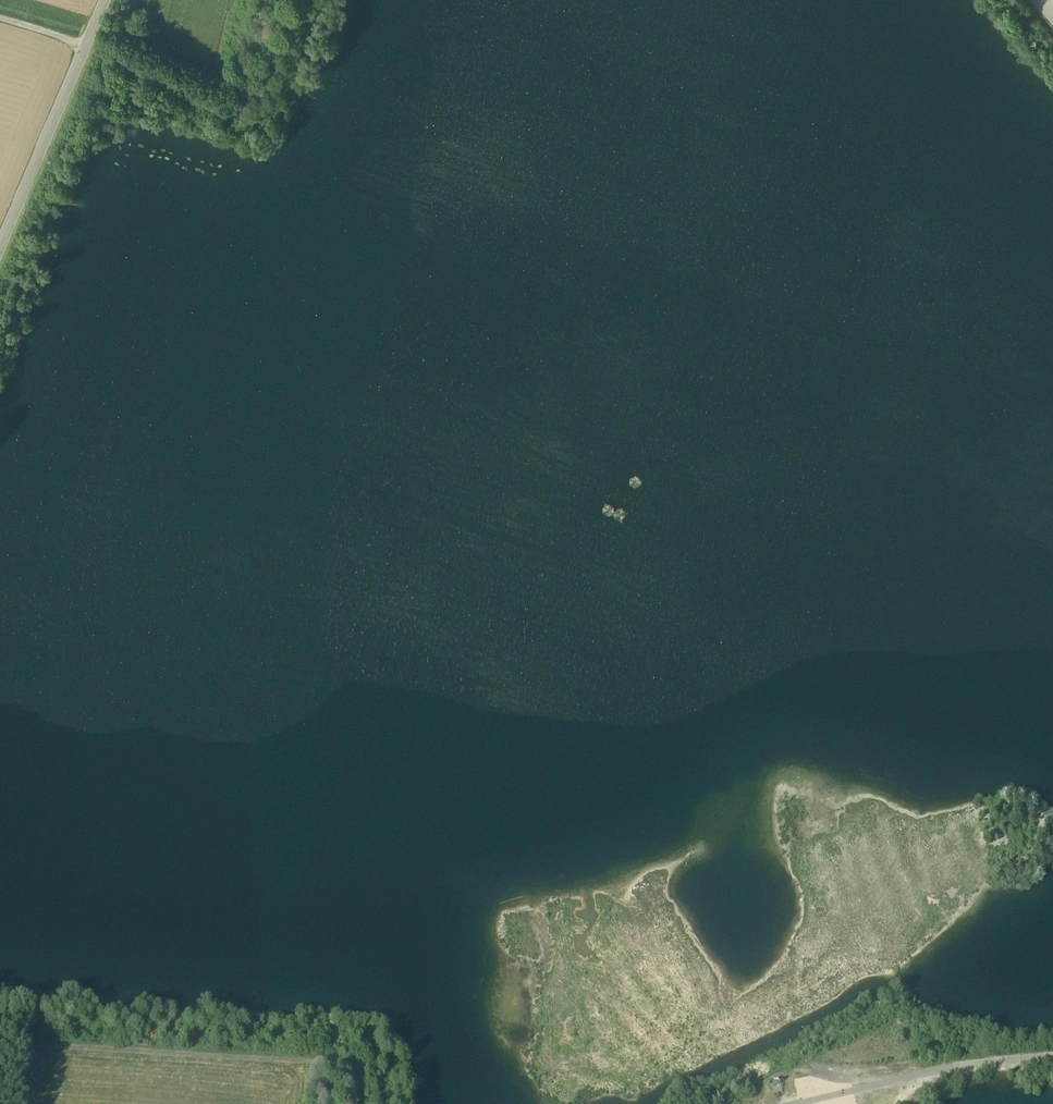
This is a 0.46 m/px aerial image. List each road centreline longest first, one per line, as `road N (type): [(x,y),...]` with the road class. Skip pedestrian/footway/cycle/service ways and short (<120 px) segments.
road 1 (track): [(0,1043),(369,1070),(368,1103)]
road 2 (unclassified): [(106,0),(0,257)]
road 3 (track): [(1052,1057),(924,1074),(797,1103)]
road 4 (track): [(87,44),(249,129)]

